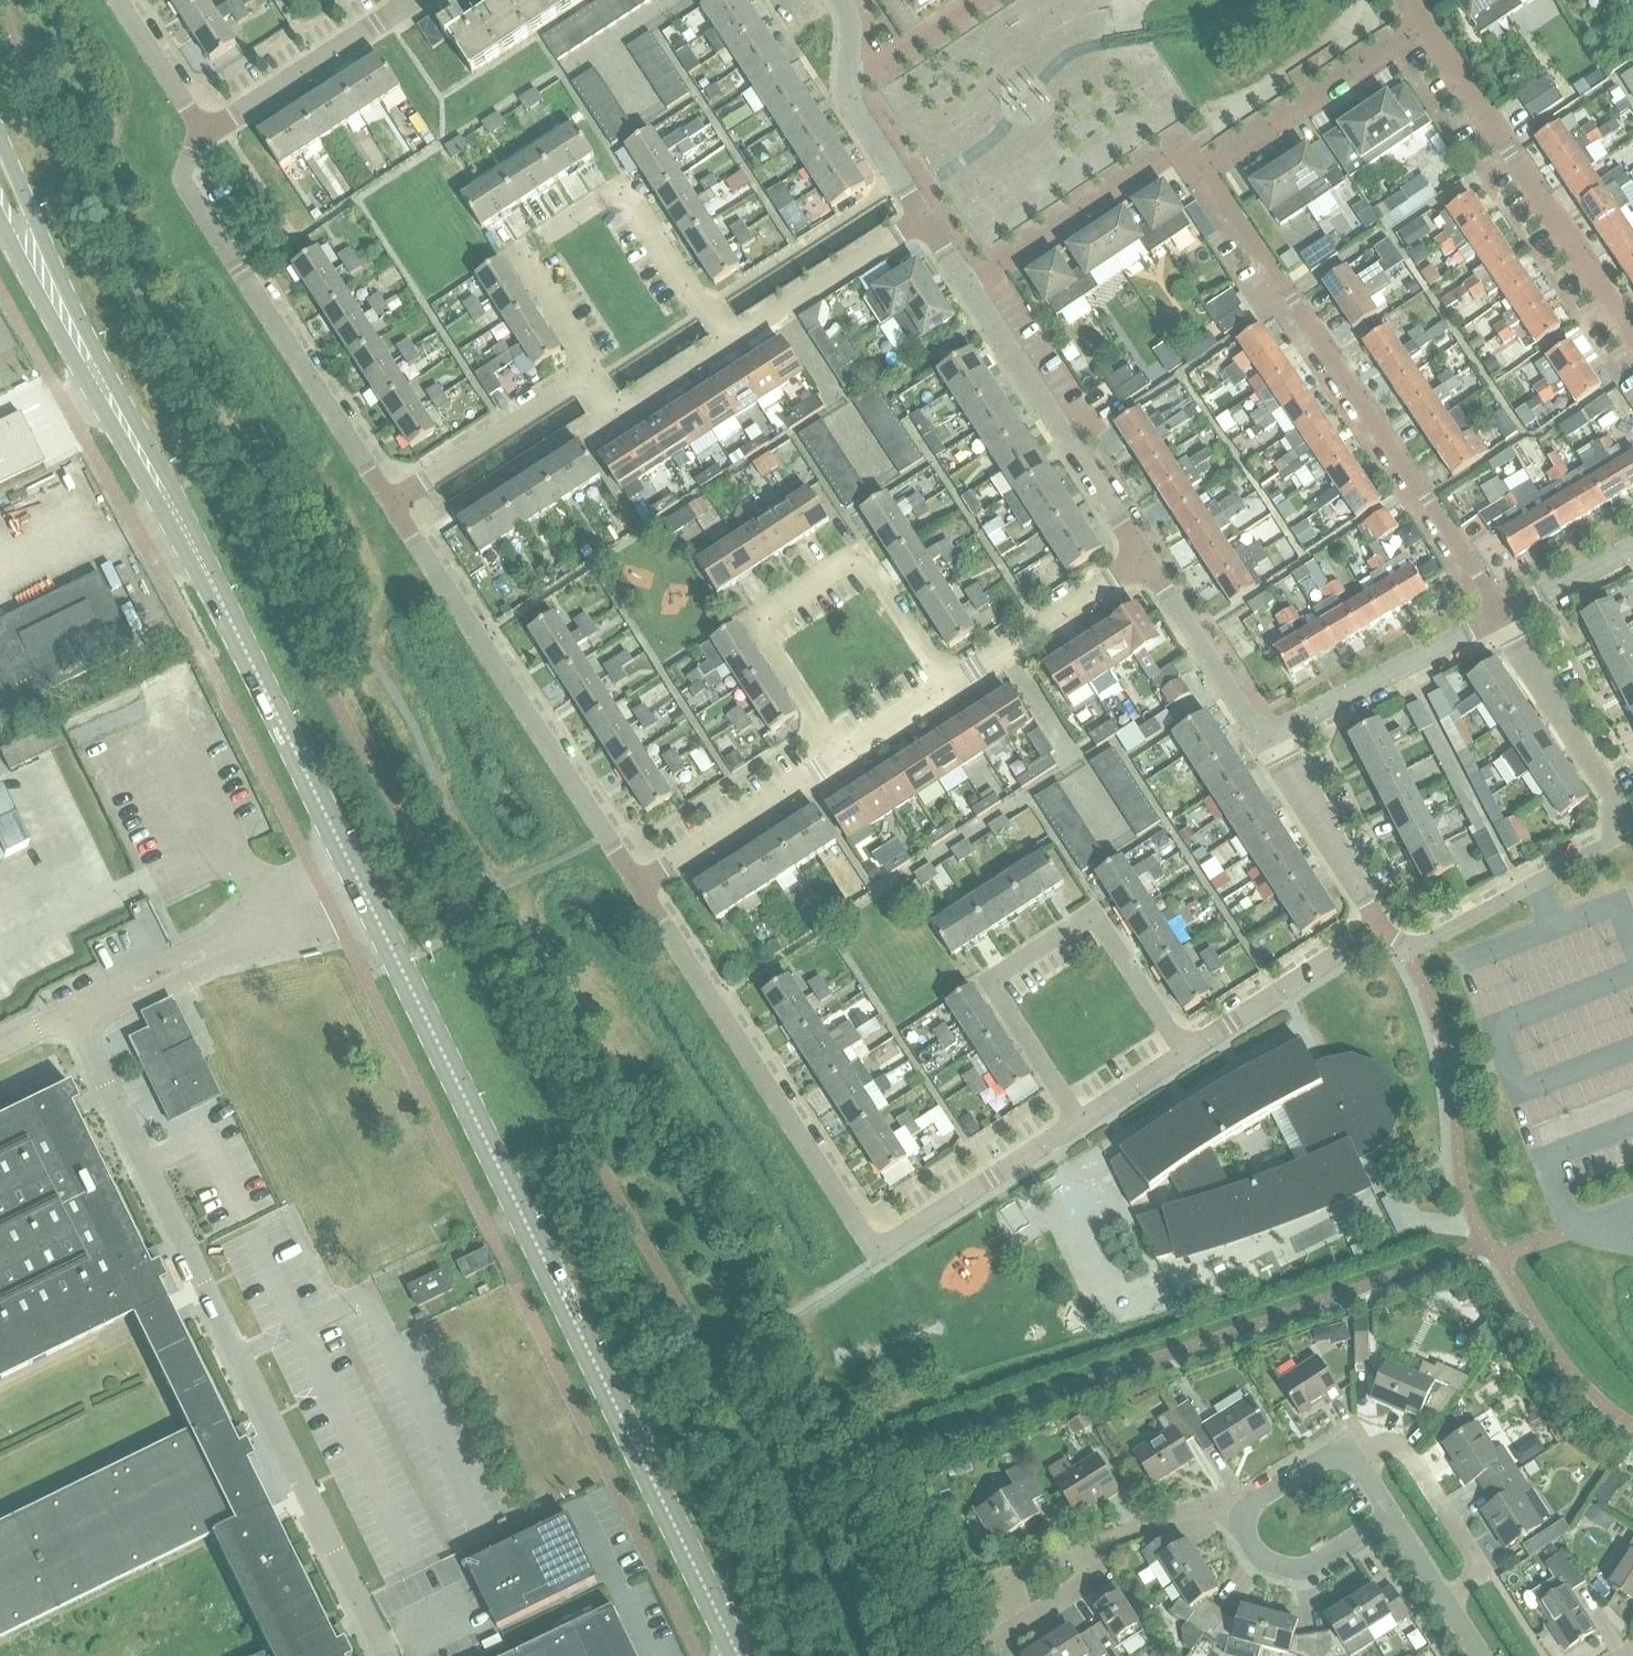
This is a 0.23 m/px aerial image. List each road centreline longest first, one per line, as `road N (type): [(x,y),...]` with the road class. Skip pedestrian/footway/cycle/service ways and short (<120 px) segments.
road 1 (secondary): [(729,1655),(82,356)]
road 2 (residential): [(1205,168),(1503,612)]
road 3 (residential): [(592,383),(521,259),(625,192),(732,350)]
road 4 (residential): [(640,888),(396,508)]
road 5 (residential): [(1079,1125),(990,988),(1096,921),(1184,1056)]
road 6 (residential): [(396,508),(183,178),(203,136)]
road 7 (residential): [(839,760),(757,625),(863,559),(948,689)]
road 8 (residential): [(880,1244),(863,1235),(640,888)]
road 9 (residential): [(1632,339),(1423,24)]
road 10 (residential): [(876,894),(1076,766),(1003,653)]
road 11 (residential): [(1146,560),(967,284)]
road 12 (residential): [(967,284),(1185,140),(1205,168)]
road 13 (residential): [(1503,612),(1263,740)]
road 14 (residential): [(1423,24),(1205,168)]
road 15 (residential): [(1629,828),(1503,612)]
road 16 (residential): [(203,136),(406,3)]
road 17 (secondary): [(82,356),(0,130)]
road 18 (residential): [(640,888),(839,760)]
road 19 (residential): [(1448,1601),(1479,1571),(1412,1457),(1396,1449),(1360,1468)]
road 20 (residential): [(396,508),(592,383)]
road 21 (residential): [(880,1244),(1079,1125)]
road 22 (residential): [(1379,929),(1263,740)]
road 23 (residential): [(1096,1547),(1015,1576),(1008,1589),(1017,1615),(1029,1620),(1094,1577)]
road 24 (residential): [(1263,740),(1146,560)]
road 25 (residential): [(1184,1056),(1358,941)]
road 26 (residential): [(1246,1518),(1249,1553),(1264,1568),(1291,1573),(1391,1514)]
road 27 (residential): [(1533,885),(1407,951),(1379,929)]
road 28 (residential): [(592,383),(623,416),(732,350)]
road 29 (residential): [(1003,653),(1146,560)]
road 30 (residential): [(783,315),(923,221)]
road 31 (residential): [(923,221),(854,110),(849,74)]
road 32 (residential): [(203,136),(118,0)]
road 33 (residential): [(1246,1518),(1198,1509),(1096,1547)]
road 34 (residential): [(849,74),(879,70),(985,0)]
road 35 (secondary): [(0,228),(82,356)]
road 36 (residential): [(1632,546),(1503,612)]
road 37 (residential): [(1360,1468),(1342,1454),(1315,1461),(1246,1518)]
road 38 (residential): [(839,760),(948,689)]
road 39 (residential): [(1079,1125),(1184,1056)]
road 40 (residential): [(1632,1247),(1572,1233),(1632,1212)]

